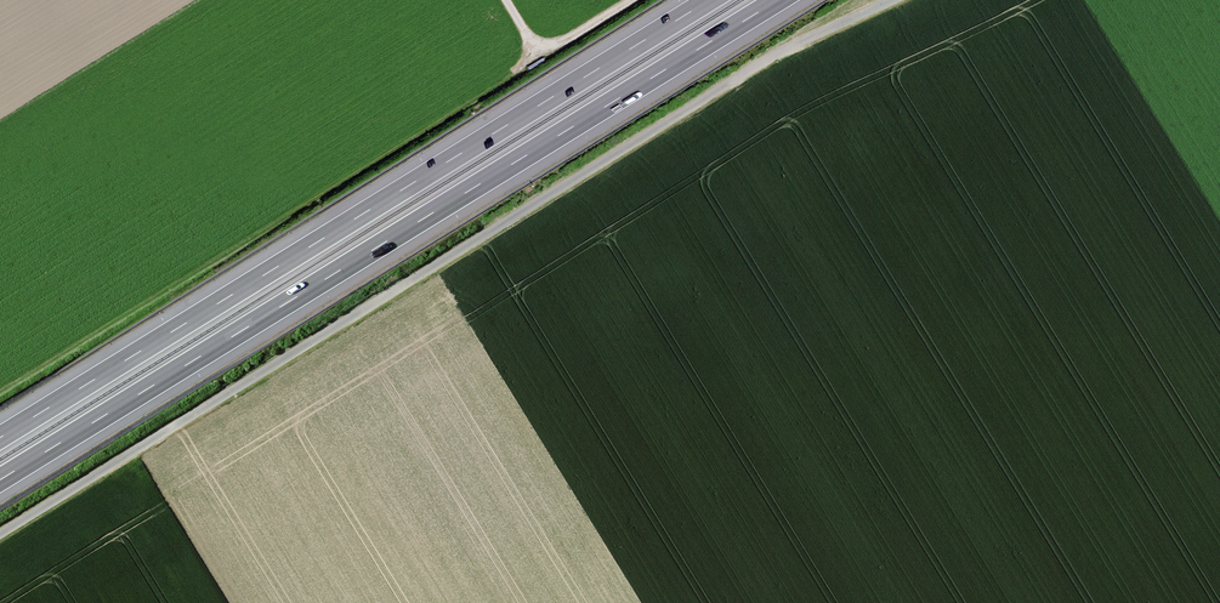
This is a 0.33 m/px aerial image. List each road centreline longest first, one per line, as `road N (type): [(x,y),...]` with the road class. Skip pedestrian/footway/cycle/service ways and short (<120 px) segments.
road 1 (track): [(892,0),(730,82),(0,534)]
road 2 (motorway): [(0,480),(778,0)]
road 3 (motorway): [(709,0),(0,438)]
road 4 (track): [(506,0),(541,56),(631,0)]

